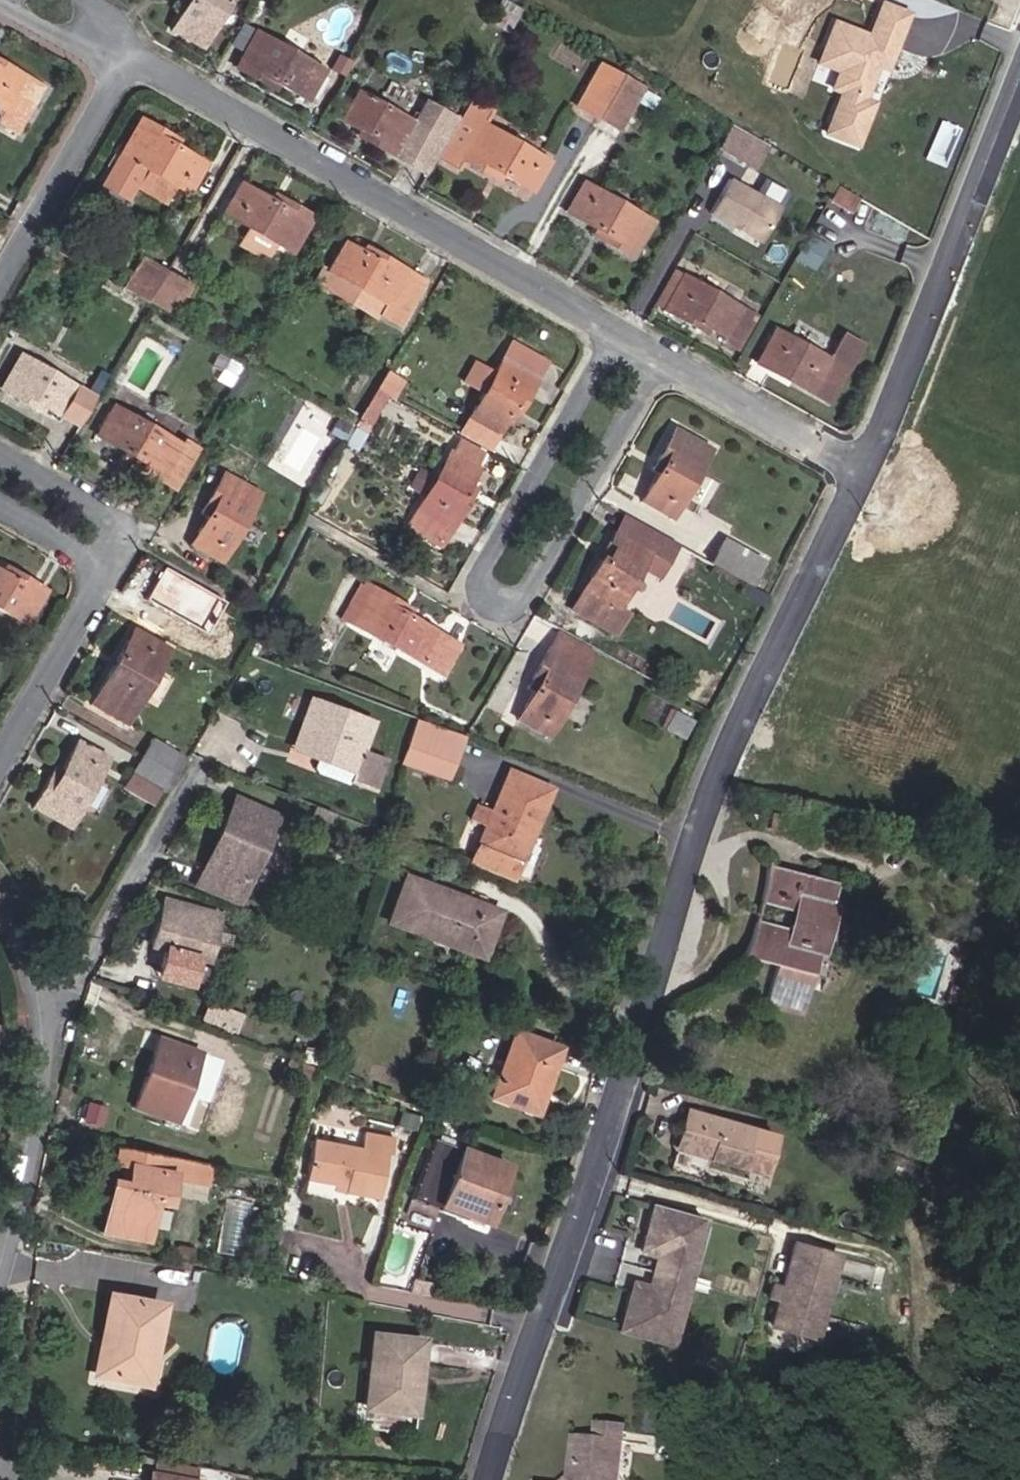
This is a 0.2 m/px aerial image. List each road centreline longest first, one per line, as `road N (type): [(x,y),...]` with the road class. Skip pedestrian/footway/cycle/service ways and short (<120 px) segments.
road 1 (unclassified): [(867,466),(708,791),(491,1479)]
road 2 (residential): [(615,320),(487,551),(481,573),(497,595),(524,589),(657,344)]
road 3 (residential): [(615,320),(157,65),(137,67)]
road 4 (residential): [(0,779),(138,534),(0,457)]
road 5 (unclassified): [(1019,81),(867,466)]
road 6 (residential): [(27,1015),(97,975),(186,776)]
road 7 (residential): [(27,1015),(13,1255),(0,1298)]
road 8 (residential): [(0,292),(124,77)]
road 9 (residential): [(867,466),(657,344)]
road 10 (residential): [(0,4),(124,77)]

